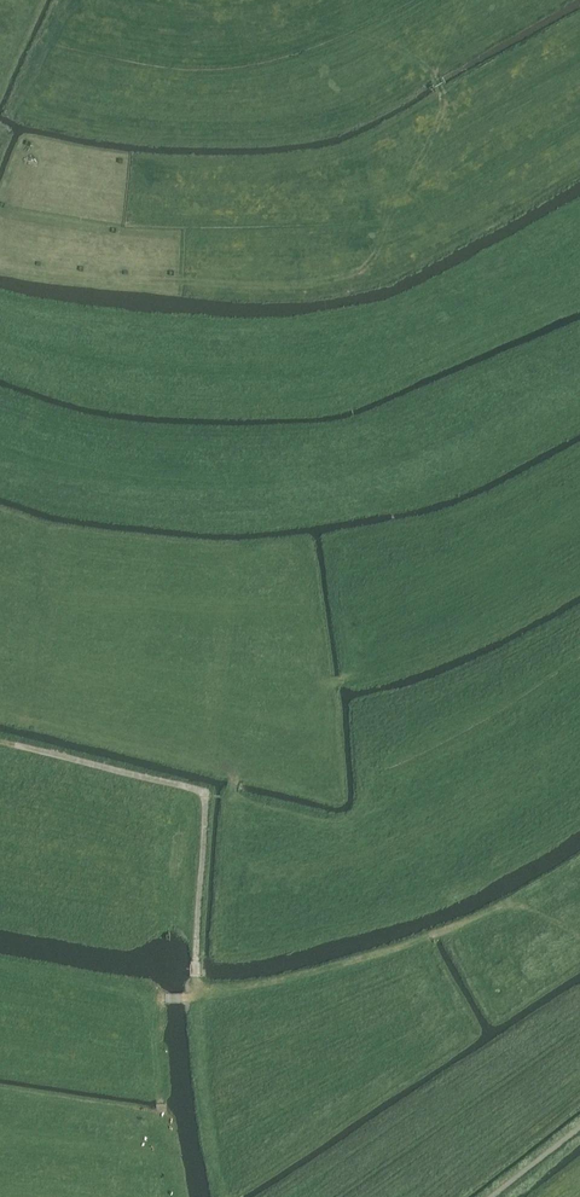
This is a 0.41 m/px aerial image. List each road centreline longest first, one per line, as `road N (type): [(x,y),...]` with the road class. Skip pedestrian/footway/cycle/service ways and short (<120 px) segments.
road 1 (track): [(194,999),(208,803),(201,792),(0,742)]
road 2 (track): [(194,999),(303,987),(506,911),(579,949)]
road 3 (track): [(225,1196),(194,999)]

